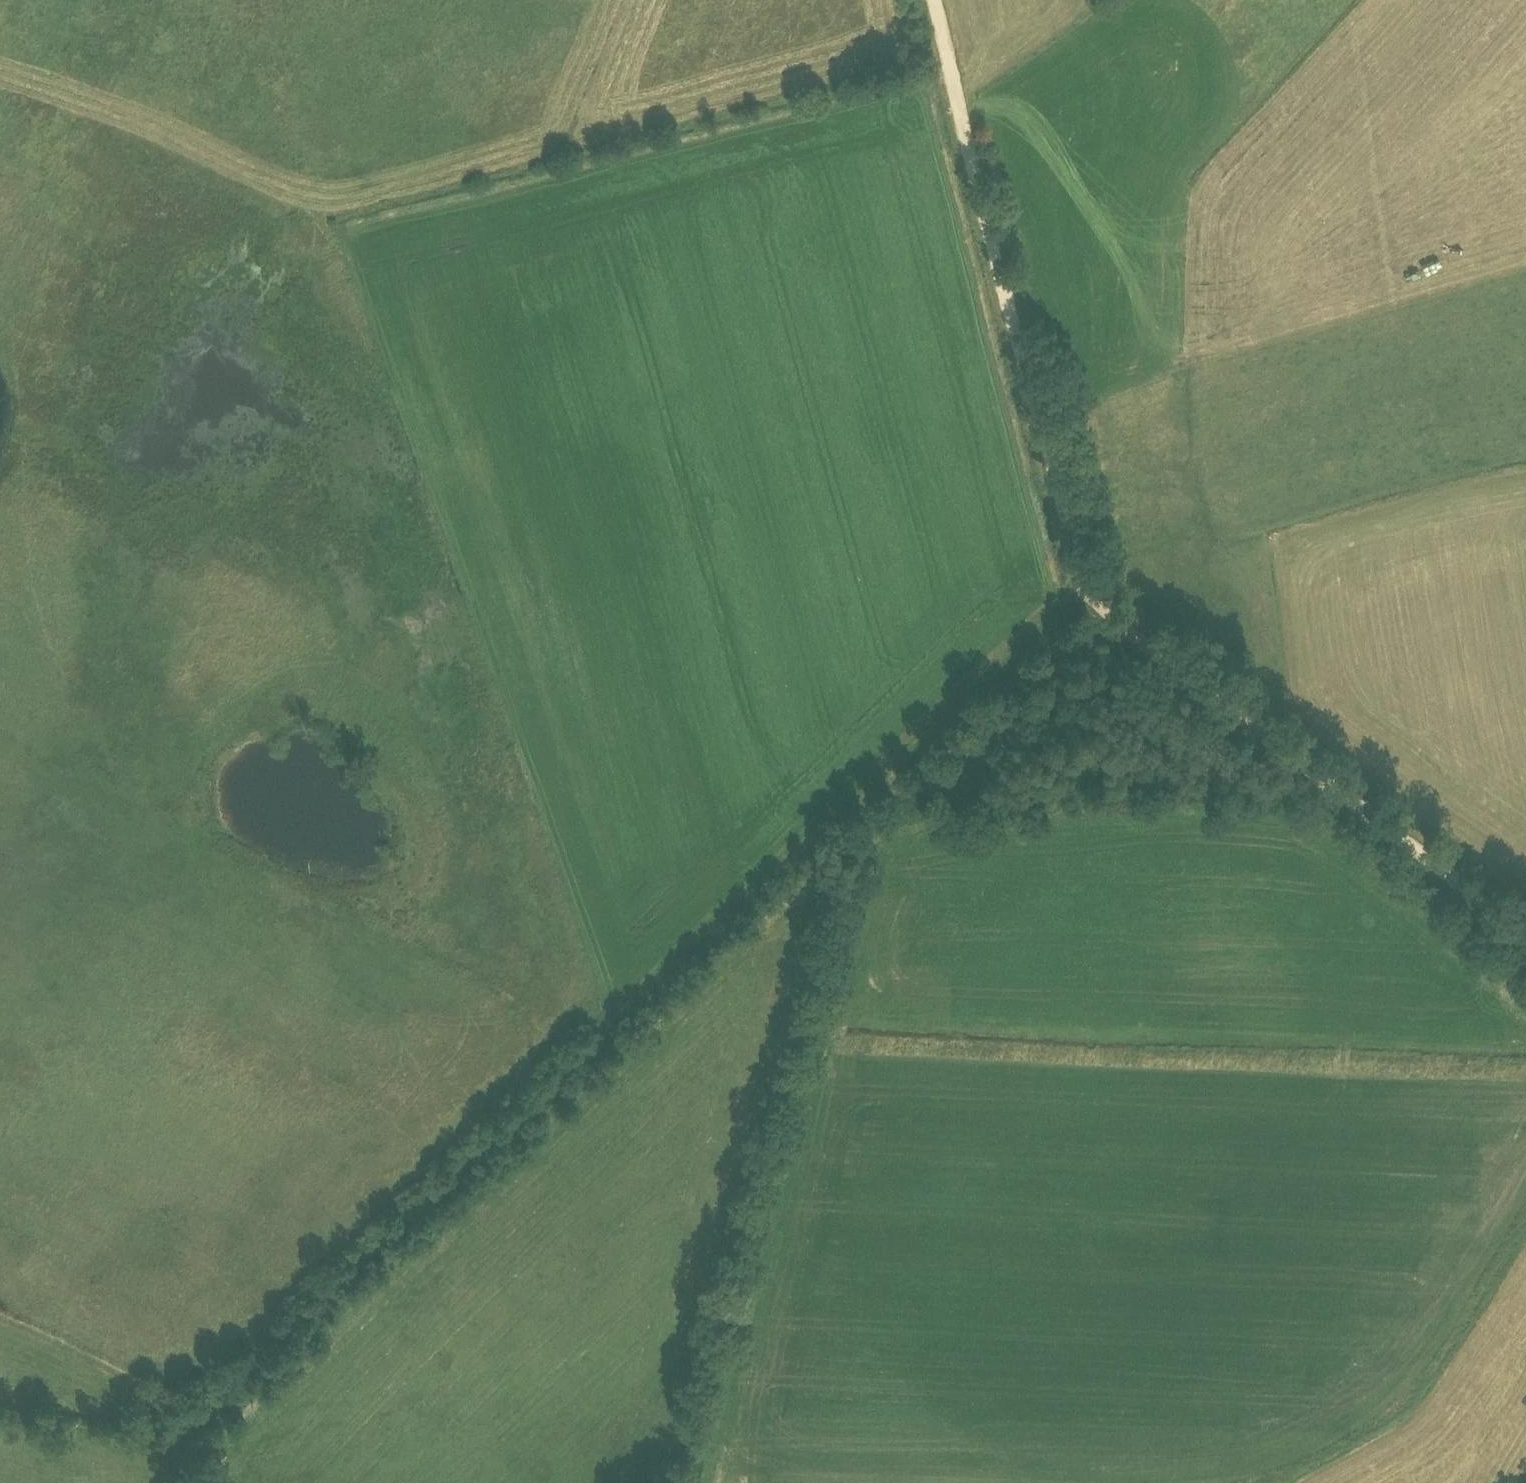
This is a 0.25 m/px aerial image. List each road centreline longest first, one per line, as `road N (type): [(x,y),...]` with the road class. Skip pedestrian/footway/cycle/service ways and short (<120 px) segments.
road 1 (track): [(1525,935),(1139,649),(1075,575),(926,0)]
road 2 (track): [(1081,583),(622,1015)]

